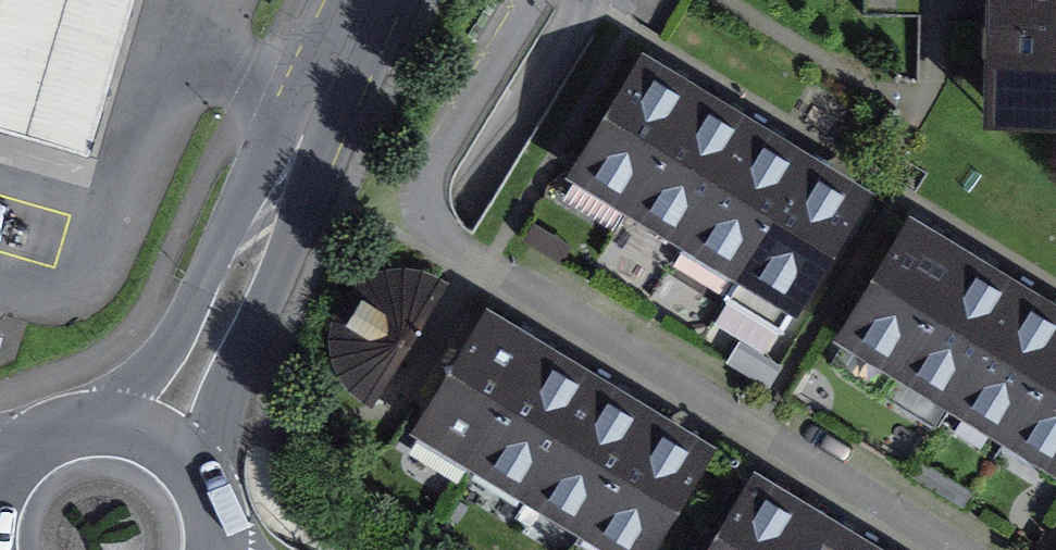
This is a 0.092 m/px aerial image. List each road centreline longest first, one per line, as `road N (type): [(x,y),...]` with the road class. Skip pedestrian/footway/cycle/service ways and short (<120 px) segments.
road 1 (residential): [(529,0),(417,168),(432,200),(487,255),(974,549)]
road 2 (tertiary): [(153,431),(200,354),(361,0)]
road 3 (secondary): [(153,431),(114,420),(74,421),(36,437),(0,473)]
road 4 (secondary): [(218,549),(206,483),(153,431)]

